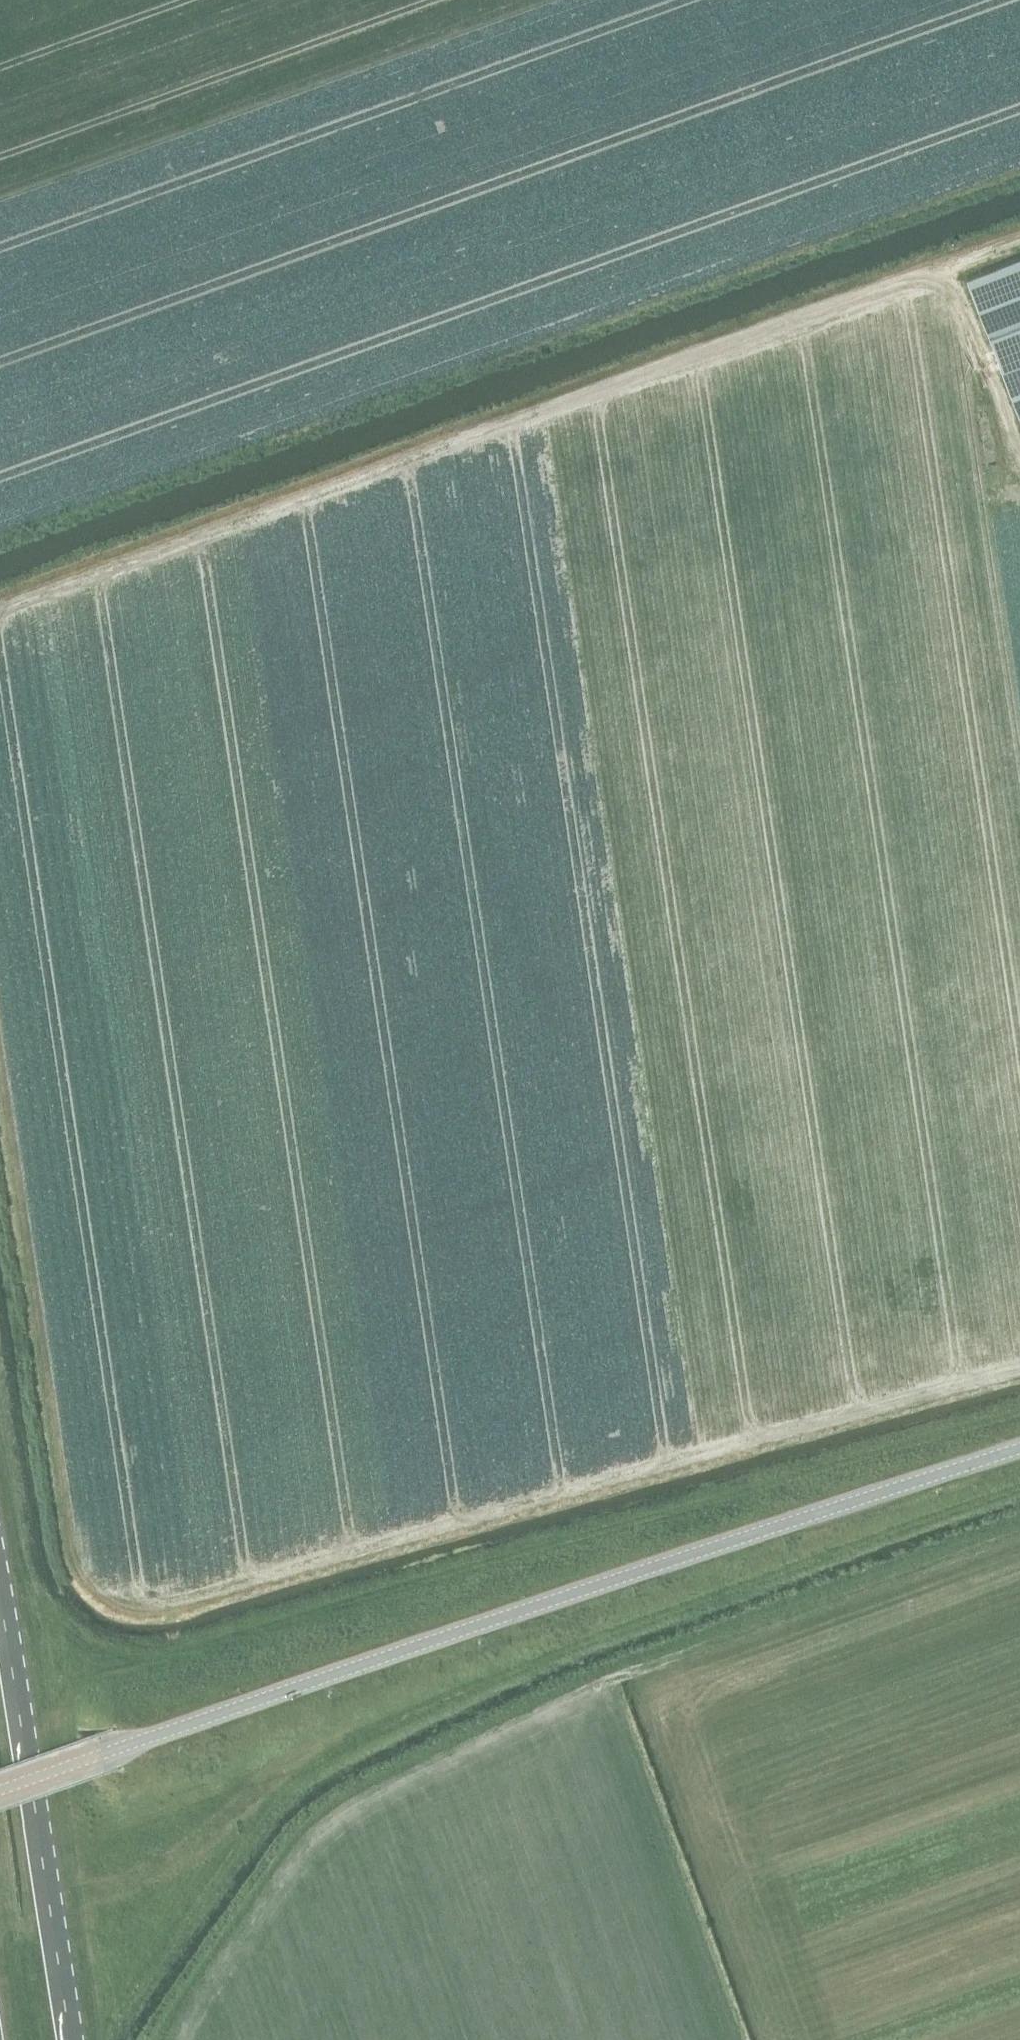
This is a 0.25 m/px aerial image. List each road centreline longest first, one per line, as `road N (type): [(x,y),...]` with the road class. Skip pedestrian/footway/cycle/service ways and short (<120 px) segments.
road 1 (unclassified): [(0,1788),(1019,1448)]
road 2 (primary): [(71,2039),(0,1607)]

